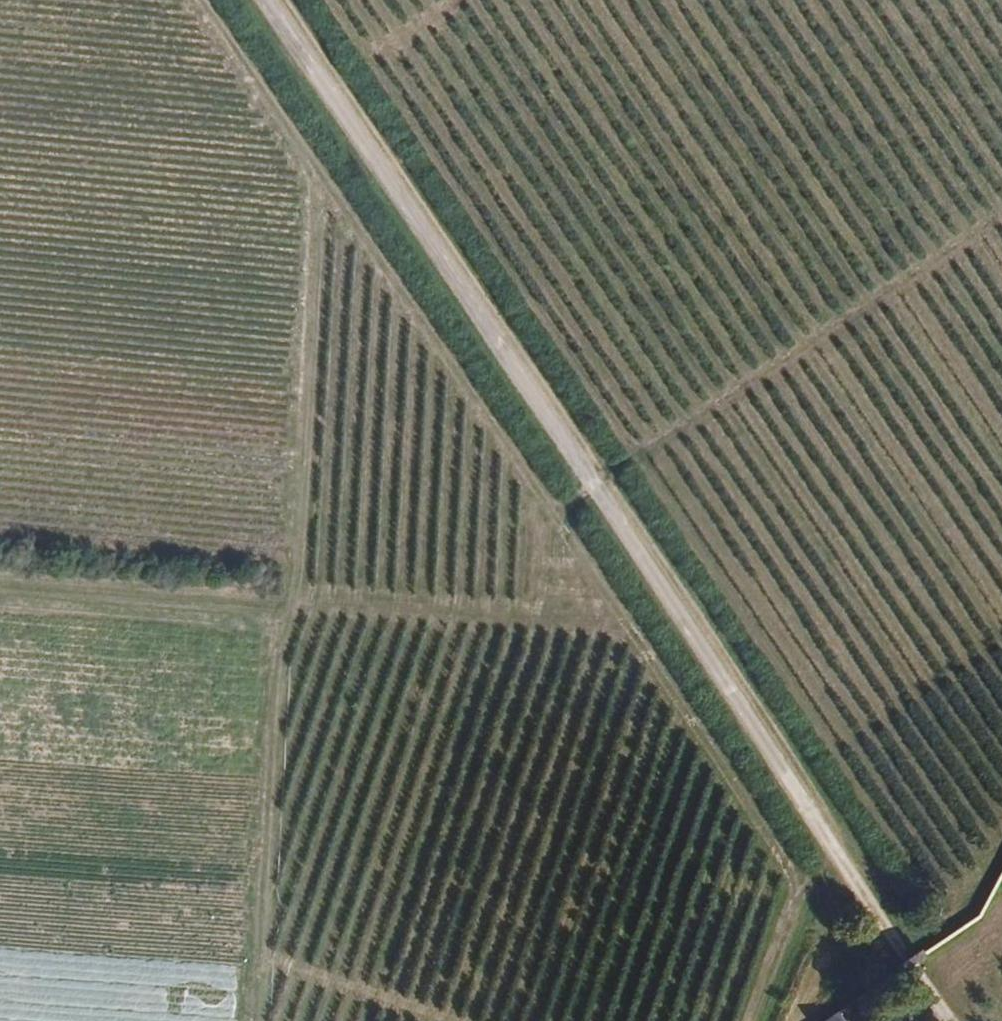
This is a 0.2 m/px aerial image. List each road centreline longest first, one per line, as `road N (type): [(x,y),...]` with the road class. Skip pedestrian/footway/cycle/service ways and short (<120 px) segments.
road 1 (track): [(206,0),(793,881),(846,866)]
road 2 (track): [(327,0),(939,908)]
road 3 (track): [(846,866),(266,0)]
road 4 (track): [(263,1020),(286,597),(619,618)]
road 5 (track): [(1001,216),(551,516)]
road 6 (track): [(286,597),(0,575)]
road 7 (track): [(266,959),(447,1020)]
road 8 (track): [(951,1020),(846,866)]
road 9 (track): [(793,881),(751,1020)]

